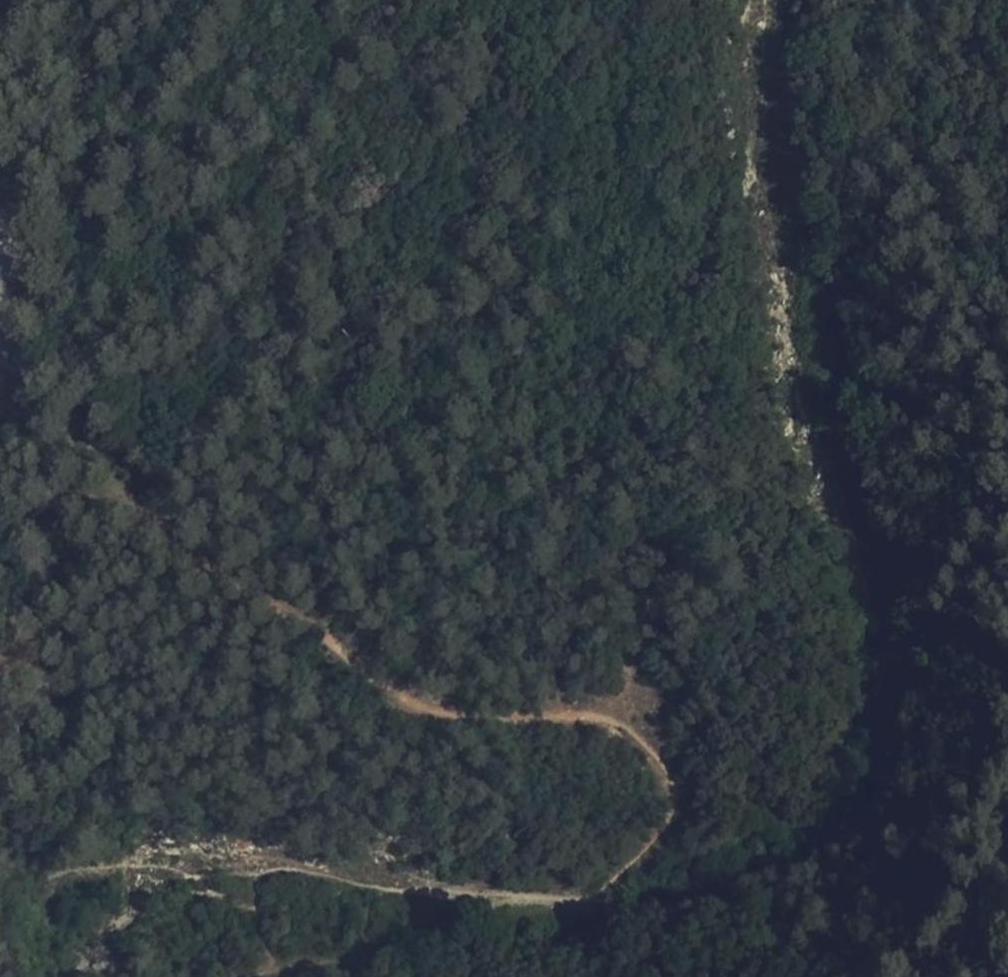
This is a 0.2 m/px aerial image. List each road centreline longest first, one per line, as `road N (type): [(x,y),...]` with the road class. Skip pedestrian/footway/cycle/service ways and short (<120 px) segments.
road 1 (track): [(589,897),(646,862),(680,820),(681,789),(662,760),(617,722),(428,711),(104,479),(78,439),(63,367),(80,30)]

